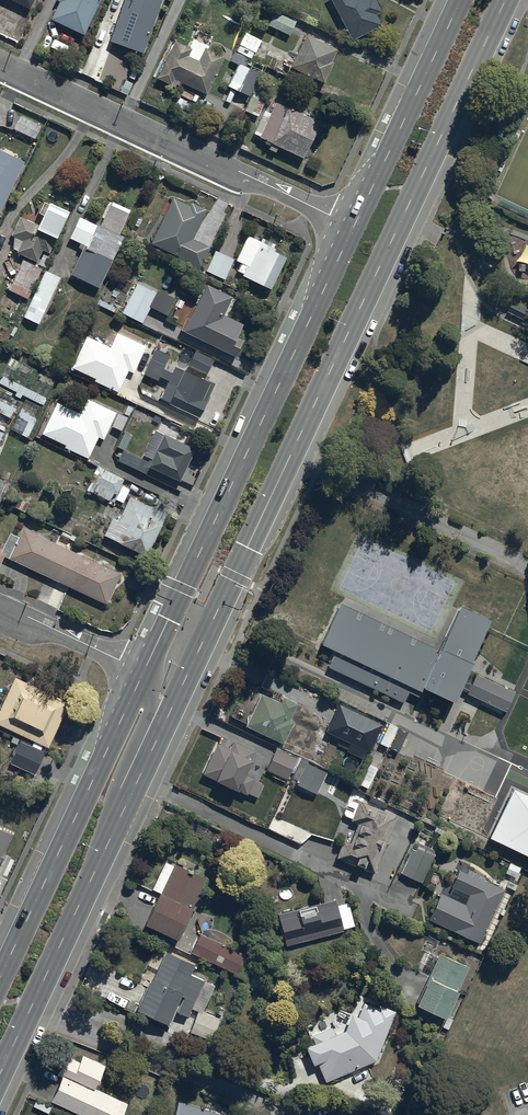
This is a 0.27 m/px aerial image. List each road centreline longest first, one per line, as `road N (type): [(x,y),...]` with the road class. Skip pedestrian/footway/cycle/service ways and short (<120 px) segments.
road 1 (secondary): [(505,0),(117,826)]
road 2 (secondary): [(144,672),(355,226)]
road 3 (residential): [(0,62),(355,226)]
road 4 (secondary): [(0,977),(144,672)]
road 5 (secondary): [(117,826),(0,1074)]
road 6 (secondary): [(355,226),(463,0)]
road 7 (residential): [(144,672),(154,697),(121,774),(117,826)]
road 8 (residential): [(0,611),(144,672)]

